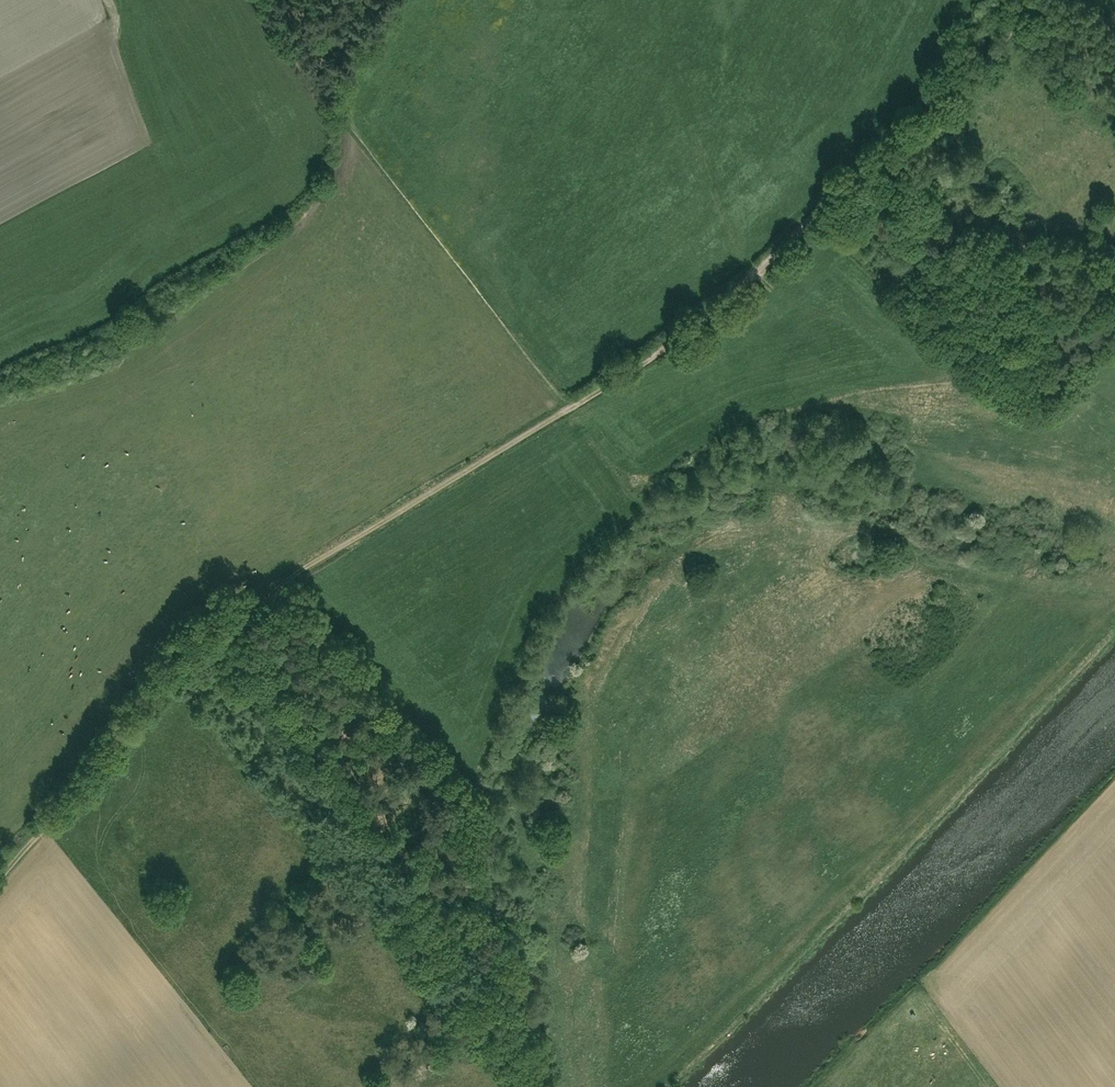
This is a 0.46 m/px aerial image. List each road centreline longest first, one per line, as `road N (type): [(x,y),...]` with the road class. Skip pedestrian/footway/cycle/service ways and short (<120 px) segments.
road 1 (track): [(0,874),(97,769),(216,618),(256,601),(607,386),(754,273),(862,171),(970,89),(998,51),(1017,0)]

